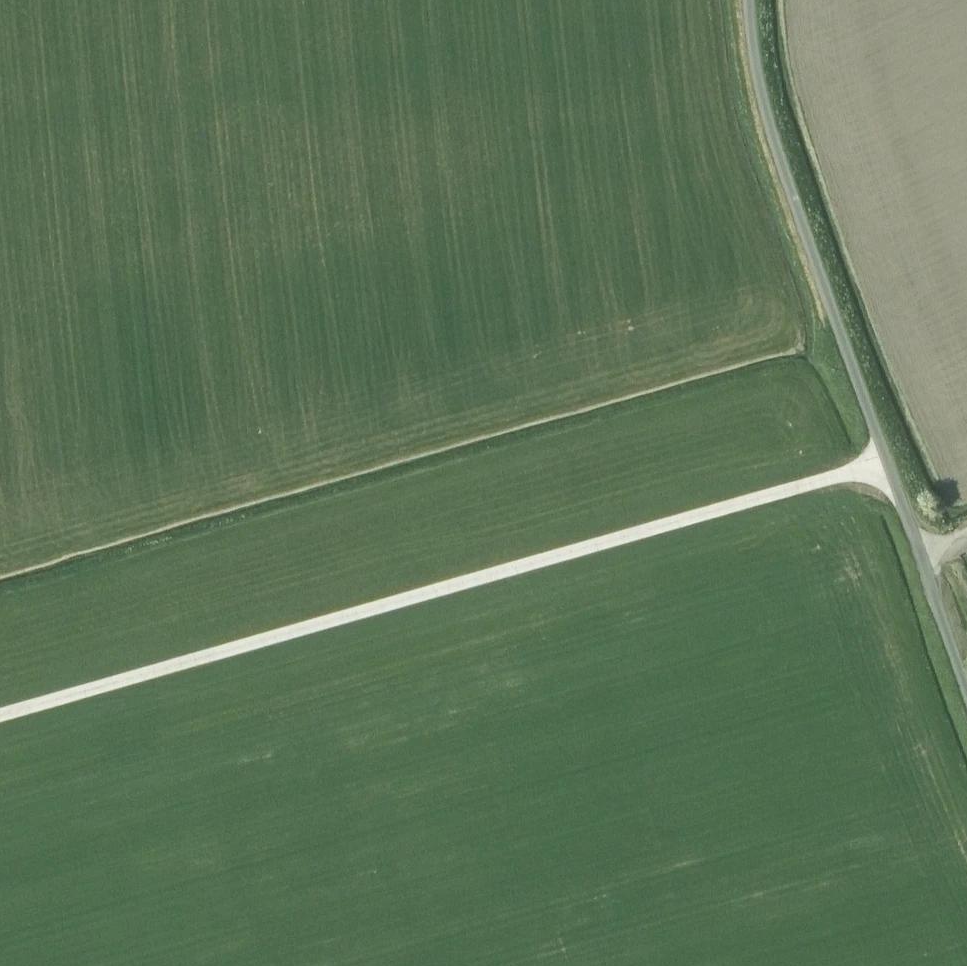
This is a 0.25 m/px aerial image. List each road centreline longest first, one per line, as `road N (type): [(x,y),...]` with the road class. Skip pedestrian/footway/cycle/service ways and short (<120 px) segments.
road 1 (unclassified): [(966,684),(768,117),(751,0)]

